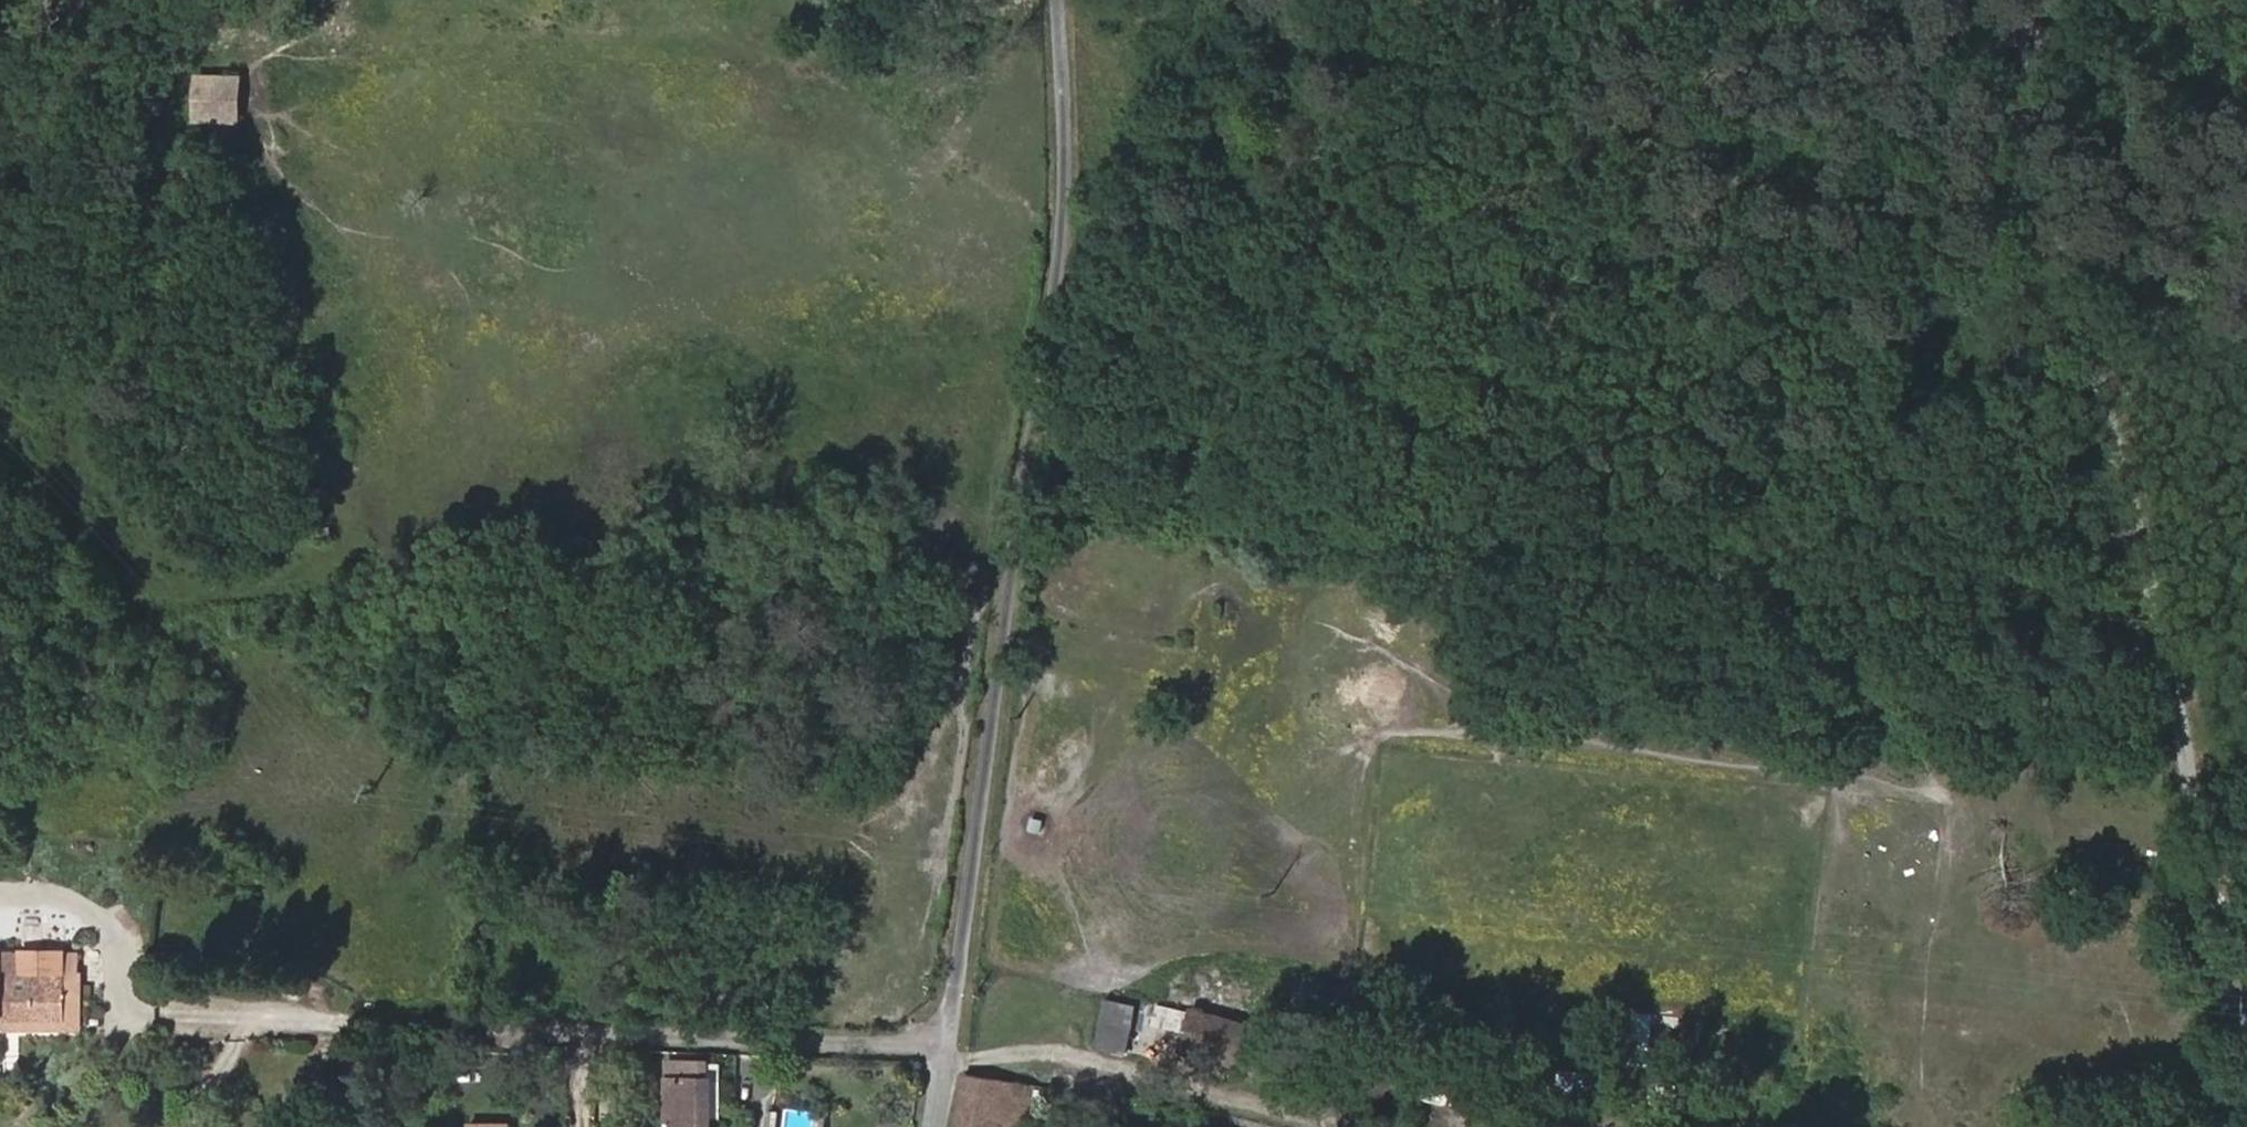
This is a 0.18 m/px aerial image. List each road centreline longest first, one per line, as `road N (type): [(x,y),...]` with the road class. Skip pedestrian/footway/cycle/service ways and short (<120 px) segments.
road 1 (residential): [(935,1126),(1059,285),(1064,139),(1056,0)]
road 2 (residential): [(2246,1029),(2210,917),(2170,684),(2071,380),(2028,196),(2012,0)]

